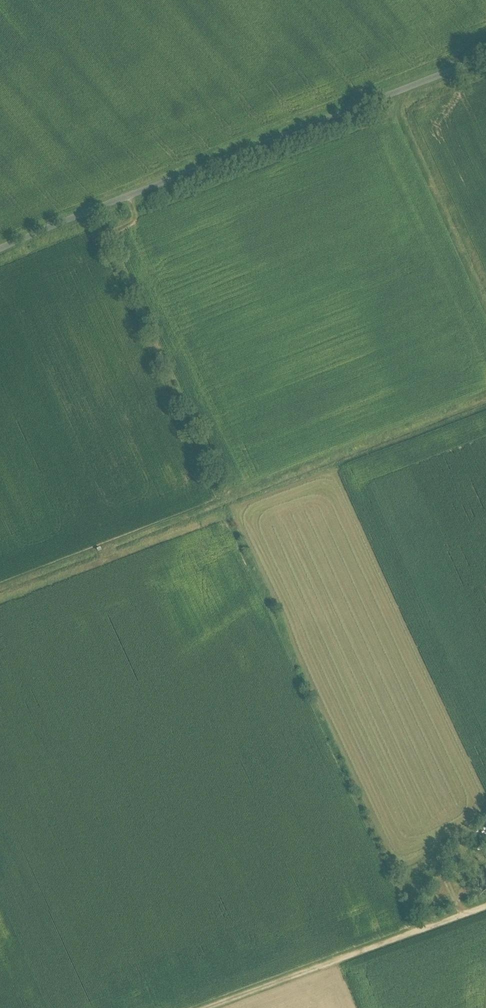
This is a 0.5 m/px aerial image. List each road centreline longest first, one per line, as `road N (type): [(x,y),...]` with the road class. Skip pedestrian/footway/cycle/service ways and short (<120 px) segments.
road 1 (unclassified): [(0,249),(485,58)]
road 2 (track): [(485,907),(215,1007)]

